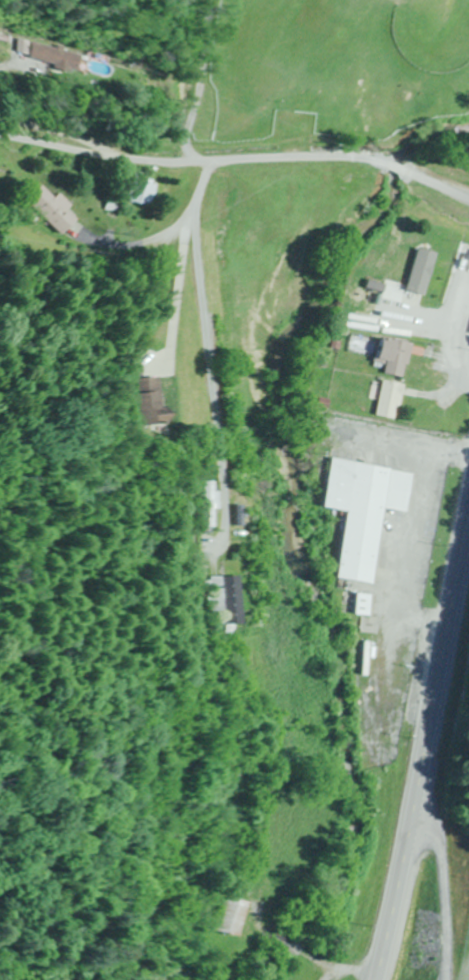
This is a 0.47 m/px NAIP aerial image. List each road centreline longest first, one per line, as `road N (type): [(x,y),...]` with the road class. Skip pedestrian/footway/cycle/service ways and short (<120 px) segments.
road 1 (residential): [(0,139),(135,164),(354,160),(468,194)]
road 2 (secondary): [(379,939),(468,533)]
road 3 (residential): [(208,162),(190,236),(216,406),(223,526)]

